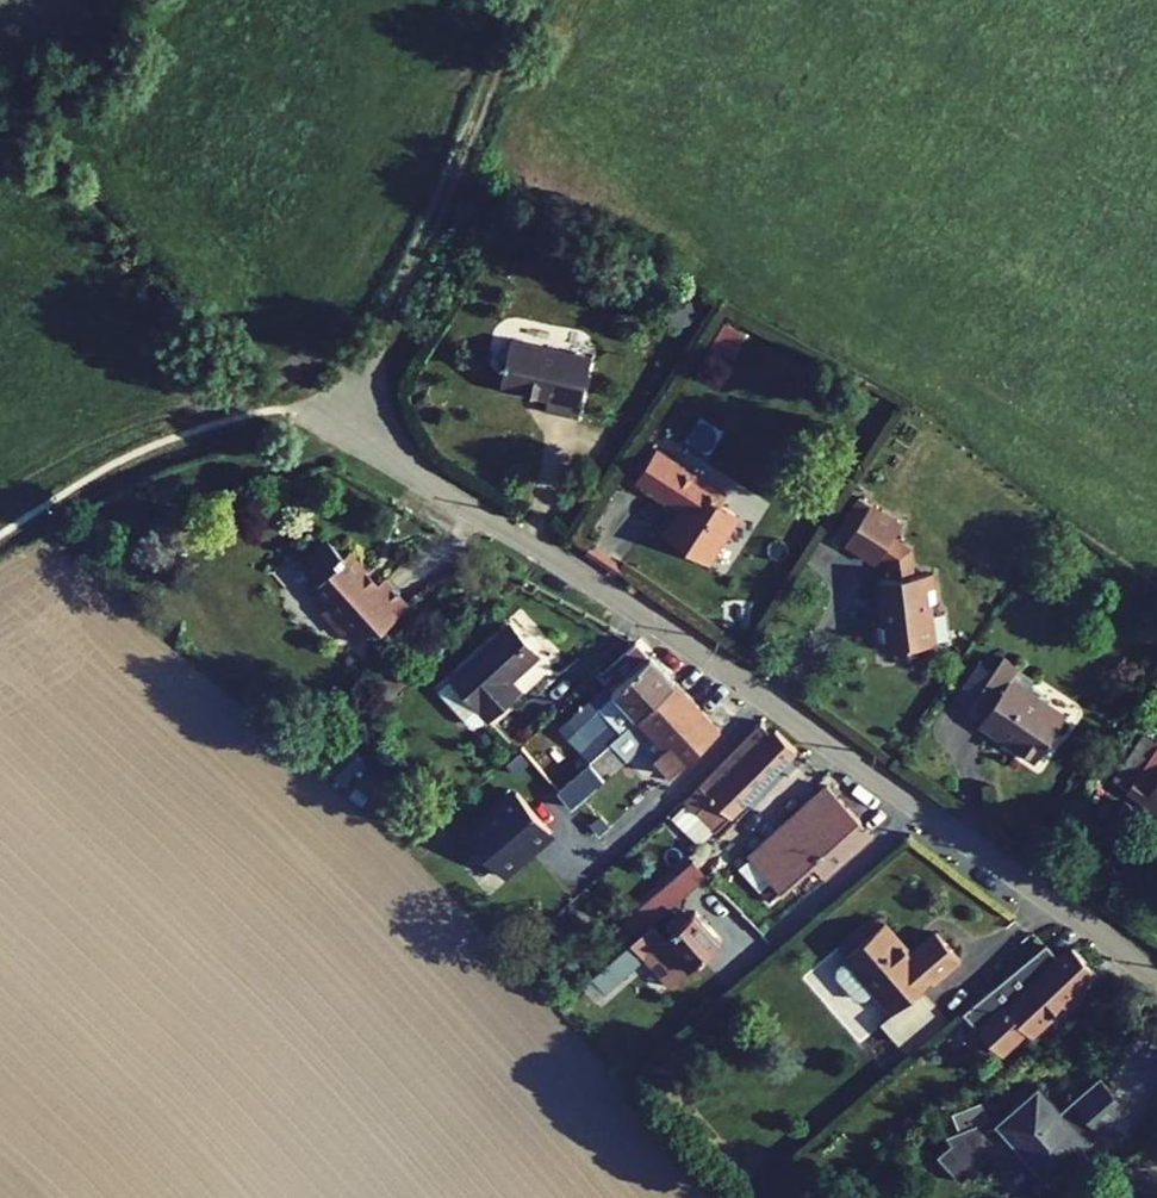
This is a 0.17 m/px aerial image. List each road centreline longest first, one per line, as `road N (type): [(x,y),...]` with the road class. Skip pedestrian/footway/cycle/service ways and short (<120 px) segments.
road 1 (residential): [(351,404),(451,501),(613,594),(1156,980)]
road 2 (track): [(351,404),(446,172),(533,0)]

